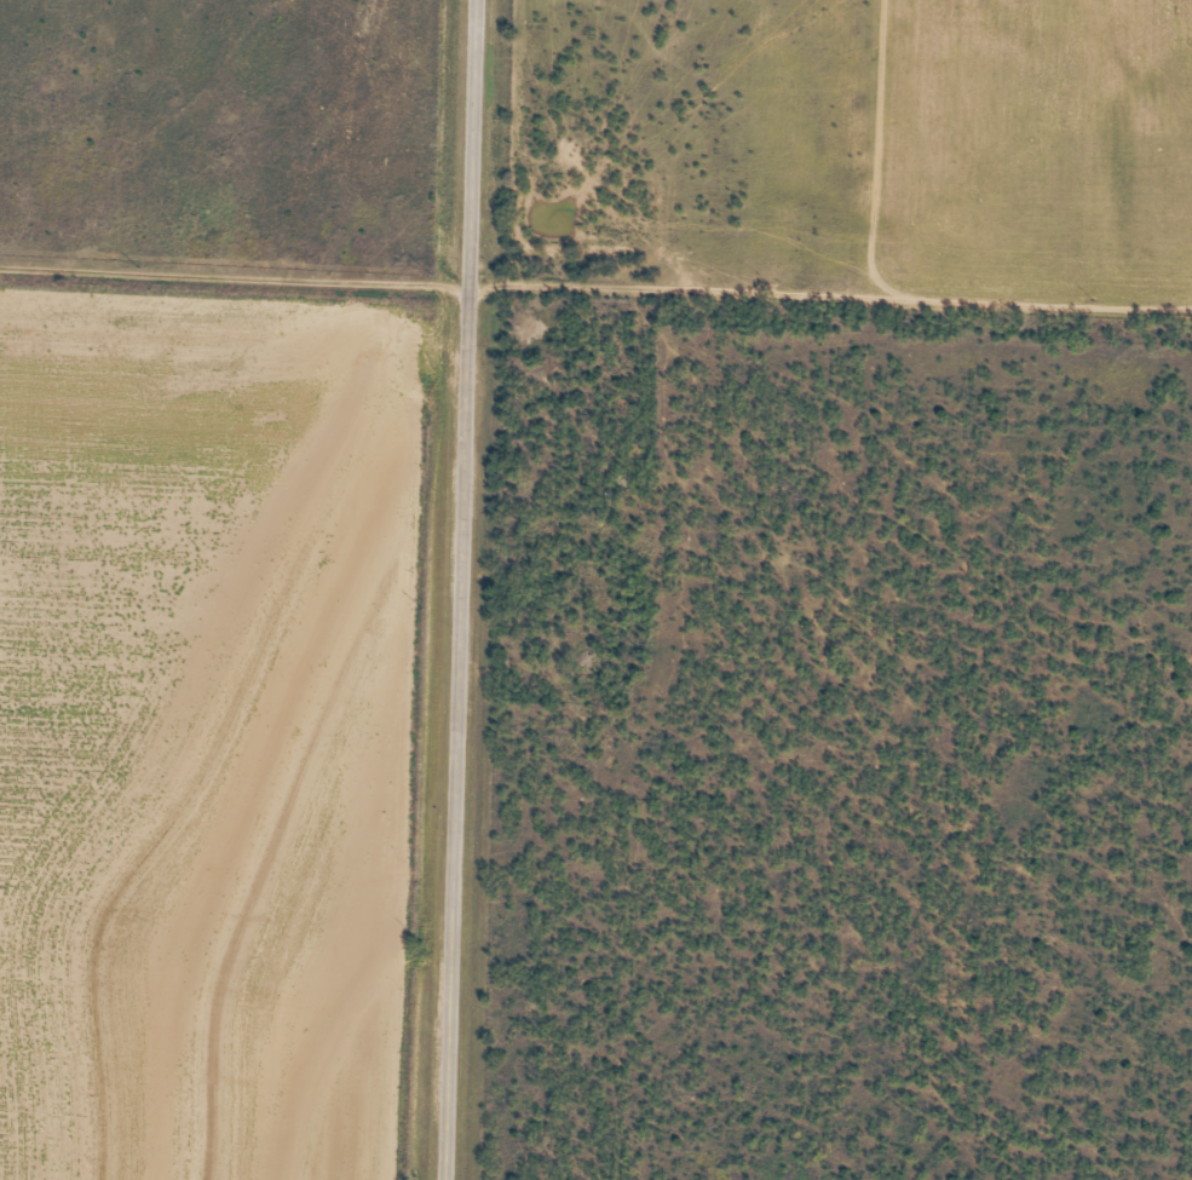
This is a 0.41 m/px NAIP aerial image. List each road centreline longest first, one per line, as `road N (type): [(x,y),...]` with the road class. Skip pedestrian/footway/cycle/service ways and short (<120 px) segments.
road 1 (residential): [(1191,296),(968,310),(0,277)]
road 2 (tertiary): [(447,1179),(478,0)]

